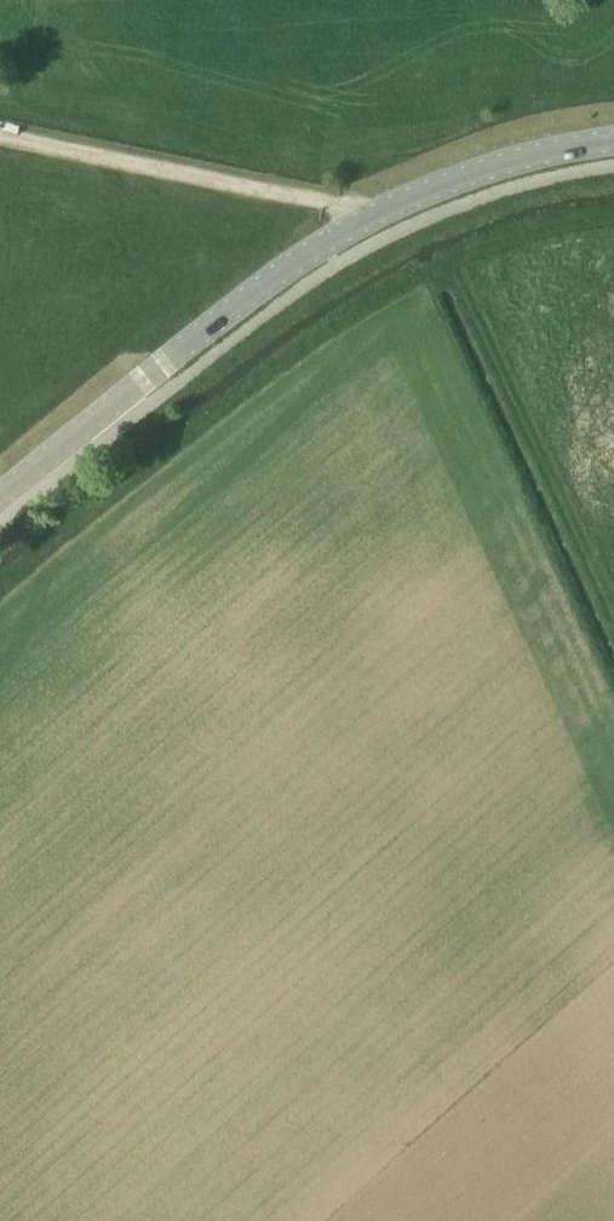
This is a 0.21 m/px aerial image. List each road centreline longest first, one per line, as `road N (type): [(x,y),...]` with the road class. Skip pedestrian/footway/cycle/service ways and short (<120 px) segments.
road 1 (tertiary): [(613,144),(472,176),(382,214),(298,263),(0,501)]
road 2 (track): [(382,214),(0,136)]

